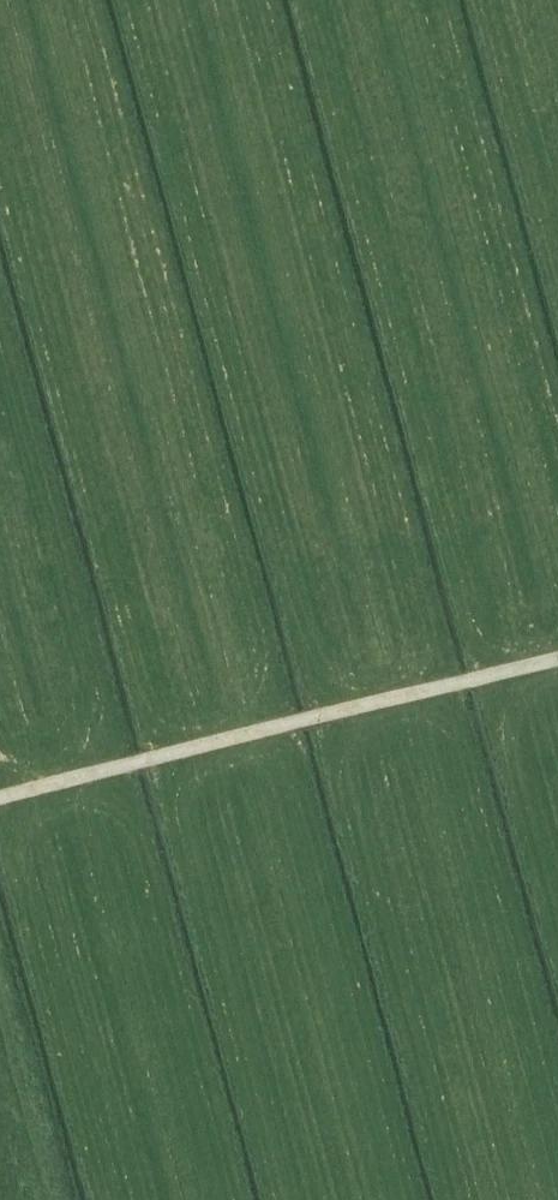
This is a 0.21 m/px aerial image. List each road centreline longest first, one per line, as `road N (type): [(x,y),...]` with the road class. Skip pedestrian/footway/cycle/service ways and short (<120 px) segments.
road 1 (track): [(0,800),(557,662)]

